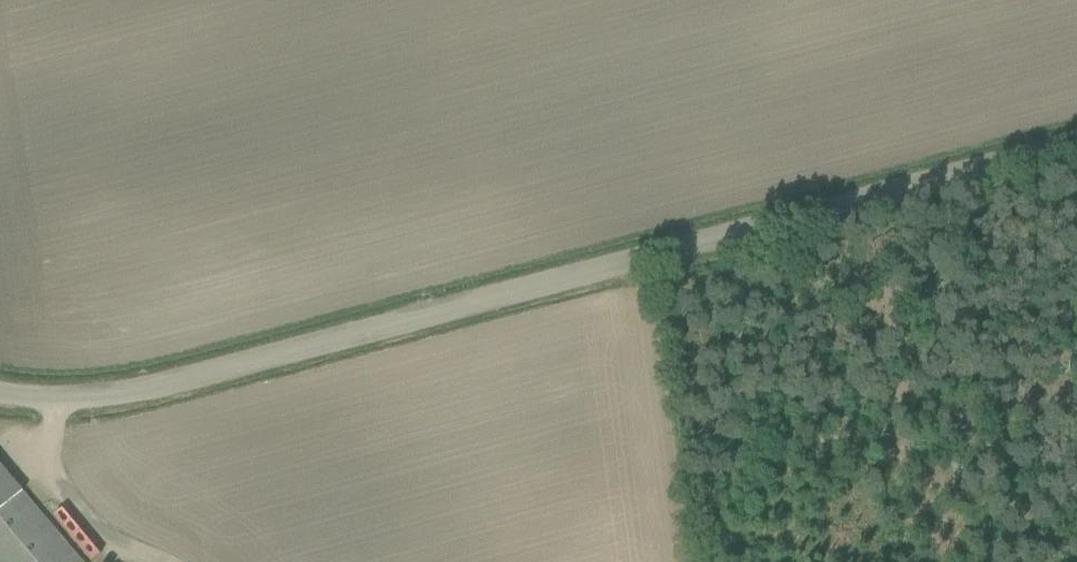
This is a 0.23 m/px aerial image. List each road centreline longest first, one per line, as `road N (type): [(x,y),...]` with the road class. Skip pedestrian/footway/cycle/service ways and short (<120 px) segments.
road 1 (unclassified): [(1076,148),(134,401),(0,402)]

